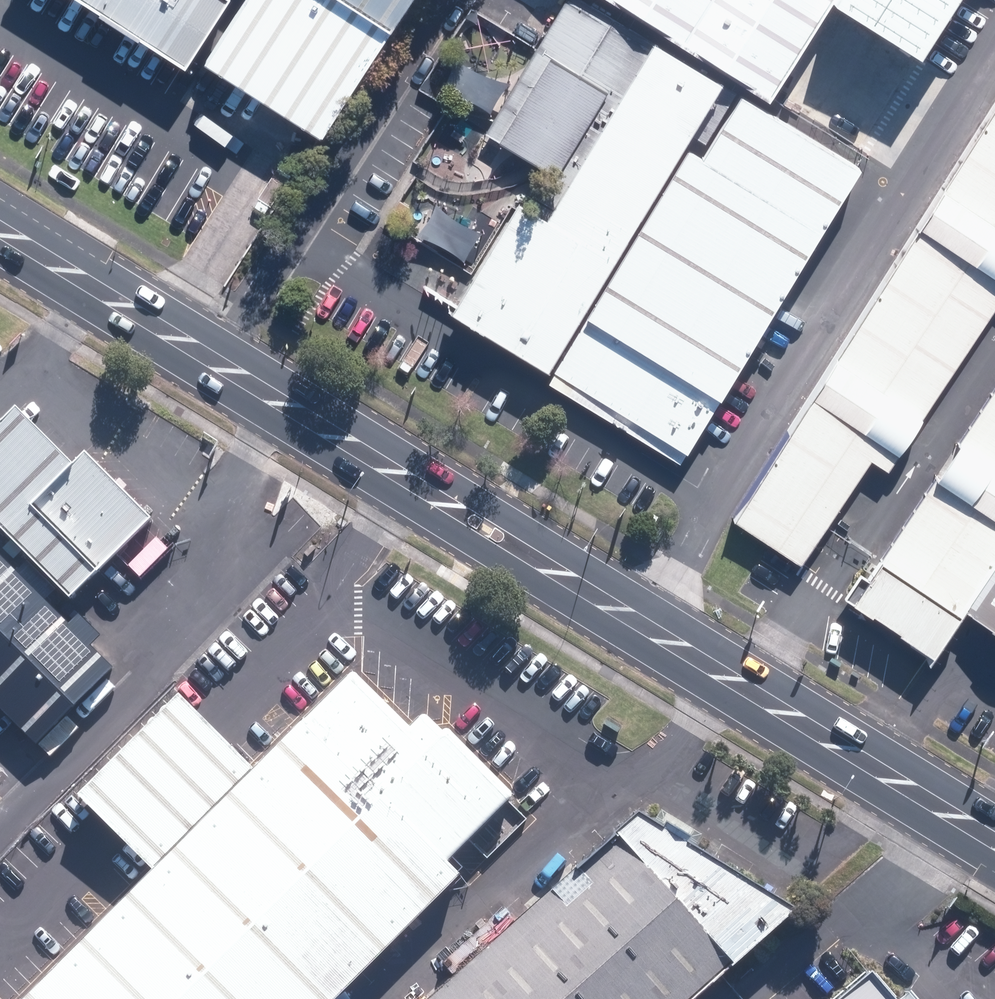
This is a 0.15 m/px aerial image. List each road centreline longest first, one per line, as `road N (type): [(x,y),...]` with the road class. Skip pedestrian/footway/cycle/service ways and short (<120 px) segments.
road 1 (secondary): [(0,225),(994,842)]

